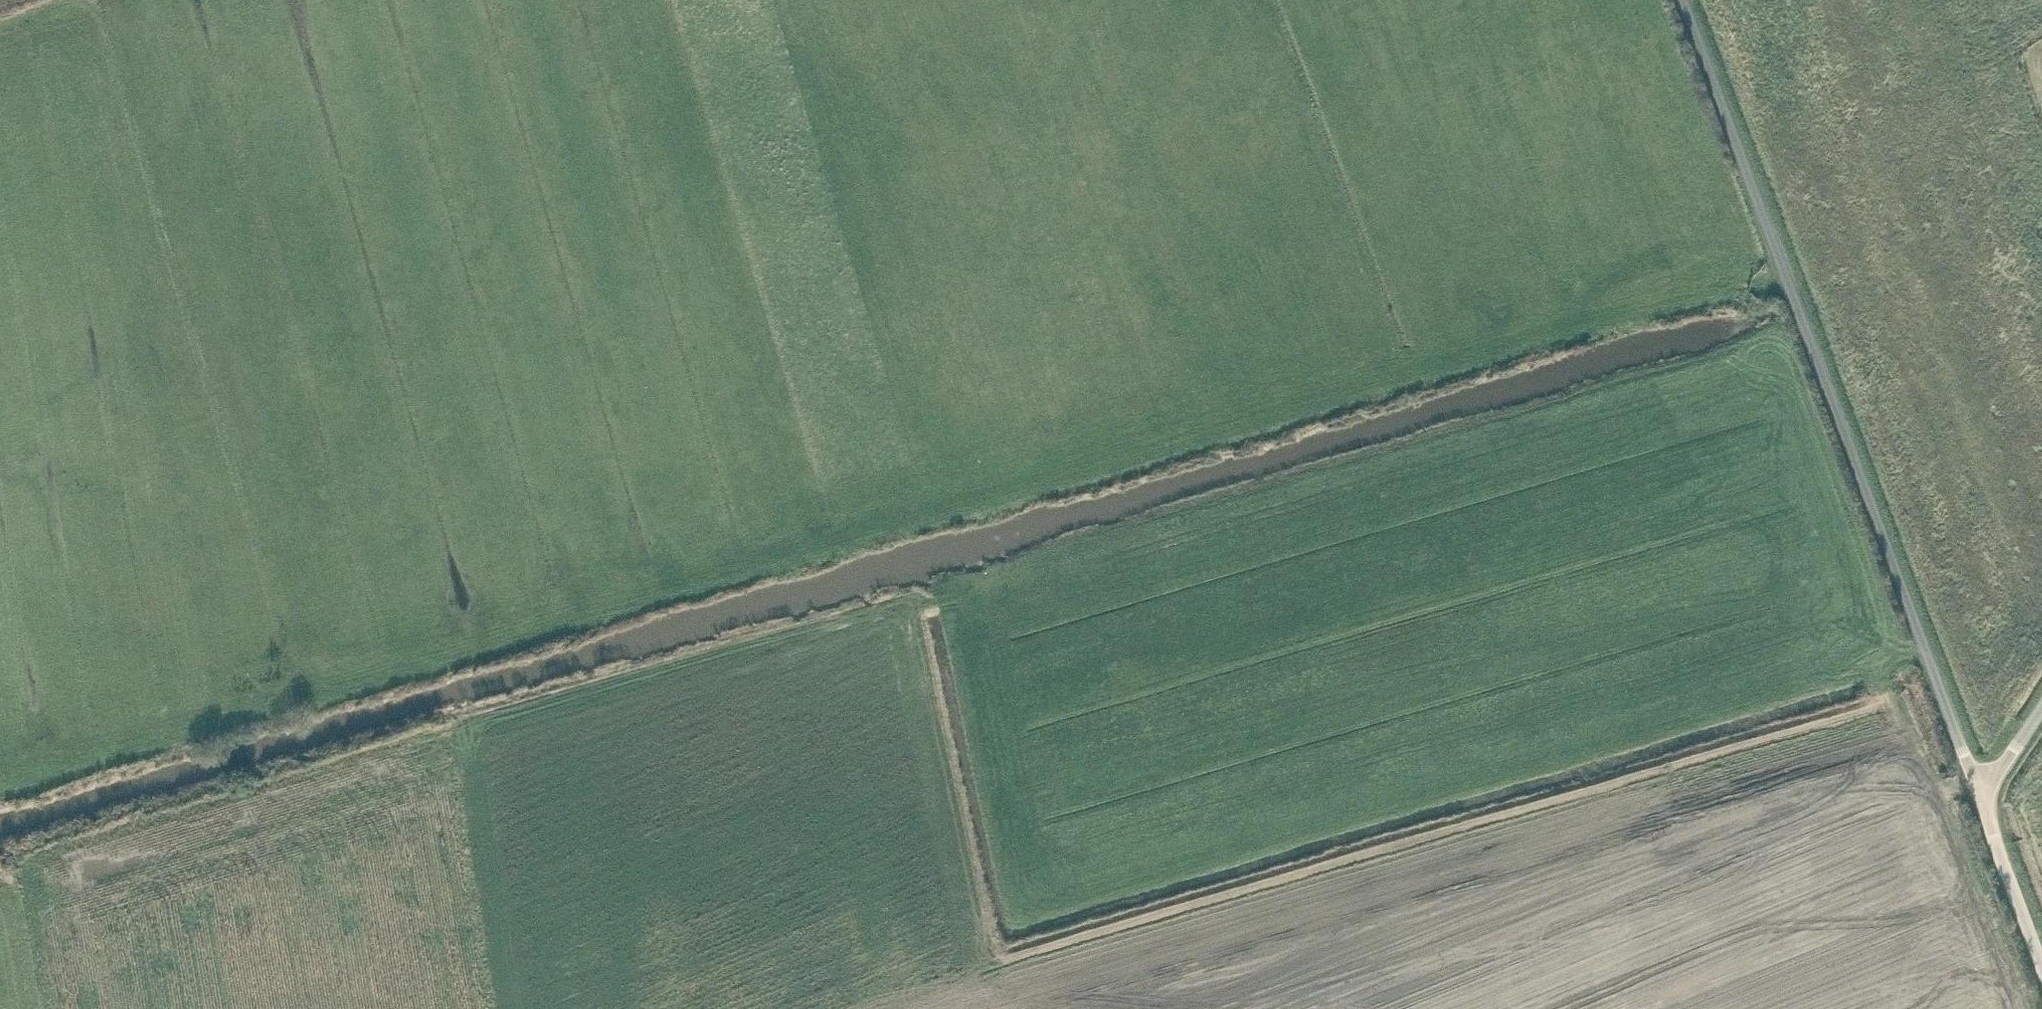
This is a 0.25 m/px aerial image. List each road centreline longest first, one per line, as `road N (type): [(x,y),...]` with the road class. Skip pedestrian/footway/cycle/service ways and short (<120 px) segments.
road 1 (unclassified): [(1979,796),(1683,0)]
road 2 (unclassified): [(2041,963),(1979,796)]

